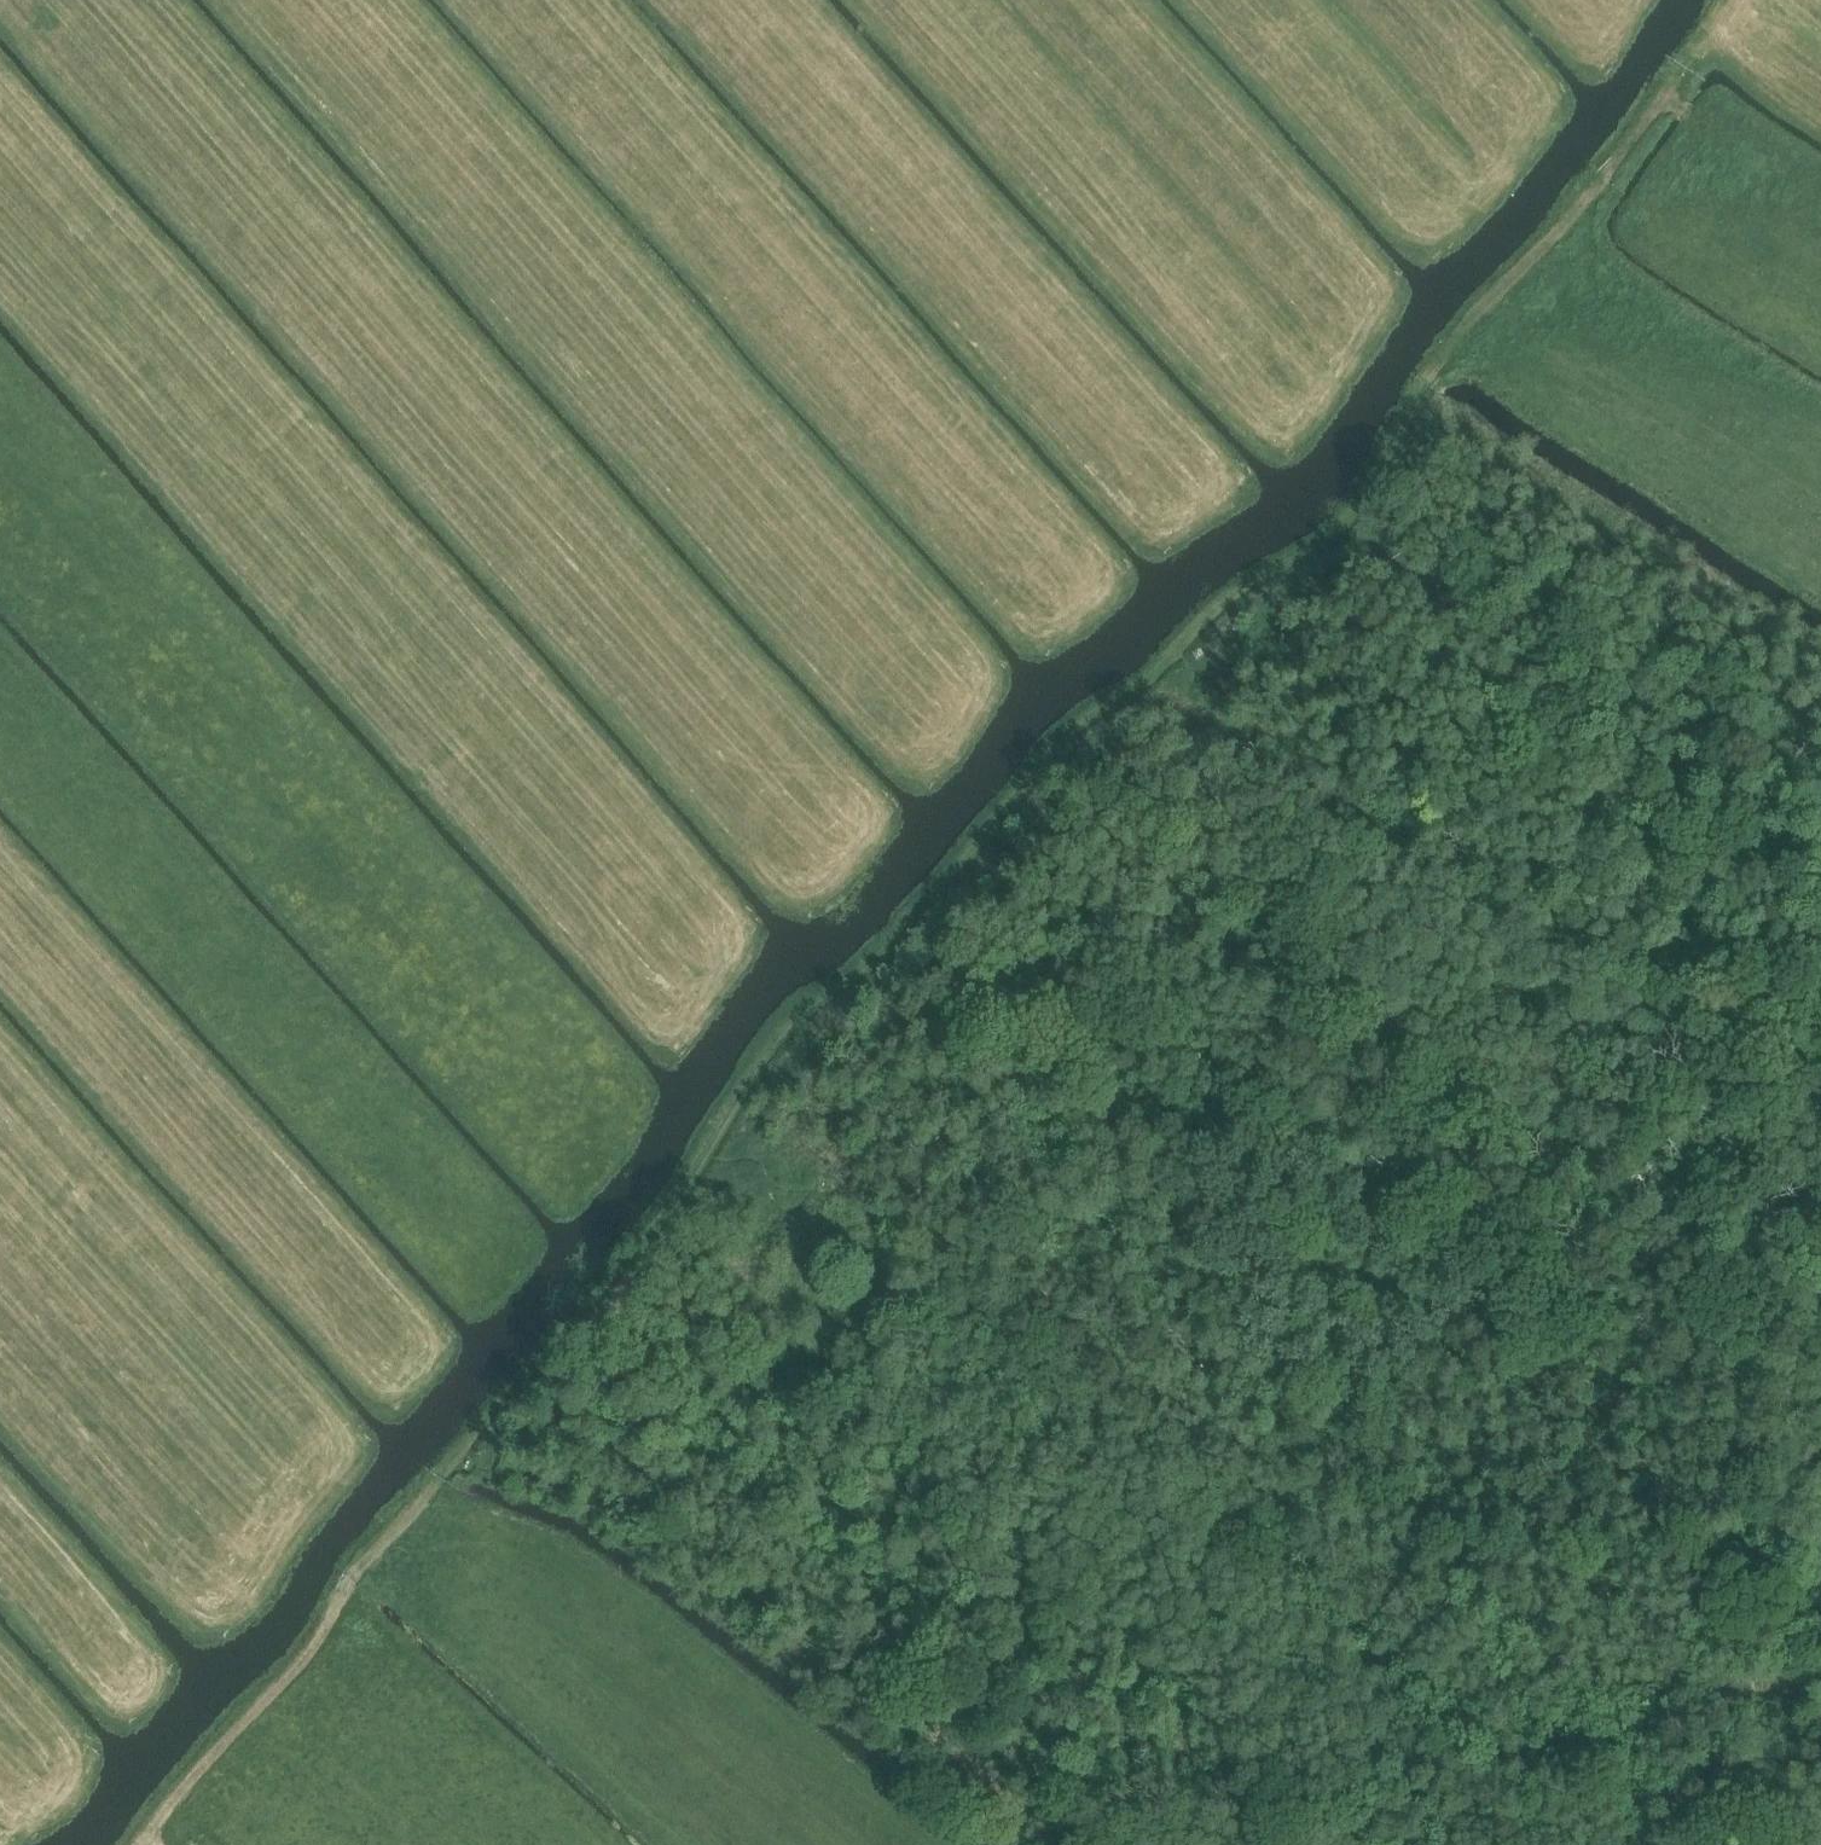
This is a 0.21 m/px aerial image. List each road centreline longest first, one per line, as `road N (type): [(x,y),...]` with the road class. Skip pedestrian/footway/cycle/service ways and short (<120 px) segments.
road 1 (track): [(1718,0),(1670,89),(1417,376),(1385,448),(1336,515),(1228,584),(1160,644)]
road 2 (track): [(128,1844),(465,1451)]

